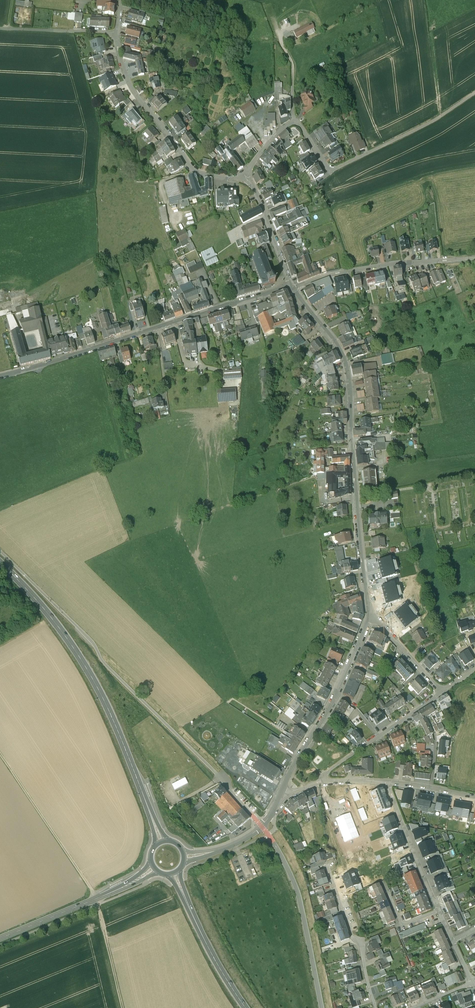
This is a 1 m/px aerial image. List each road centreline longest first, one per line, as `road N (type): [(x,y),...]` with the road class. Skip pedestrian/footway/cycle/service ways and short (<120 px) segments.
road 1 (residential): [(369,608),(344,360),(291,287)]
road 2 (residential): [(291,287),(0,375)]
road 3 (track): [(124,1007),(92,889),(0,752)]
road 4 (secondary): [(161,841),(106,708),(50,616)]
road 5 (residential): [(244,175),(212,176),(190,166),(126,78),(116,33)]
road 6 (residential): [(282,790),(337,693),(369,608)]
road 7 (residential): [(322,1007),(298,892),(262,827)]
road 8 (residential): [(474,261),(407,262),(291,287)]
road 9 (tertiary): [(0,939),(153,867)]
road 10 (unclassified): [(331,168),(474,93)]
road 11 (residential): [(376,1007),(362,941),(352,937),(327,864)]
road 12 (secondary): [(245,1007),(174,873)]
road 13 (residential): [(323,781),(441,691)]
road 14 (residential): [(385,782),(439,909)]
road 15 (residential): [(244,175),(292,122),(331,168)]
road 16 (residential): [(291,287),(244,175)]

